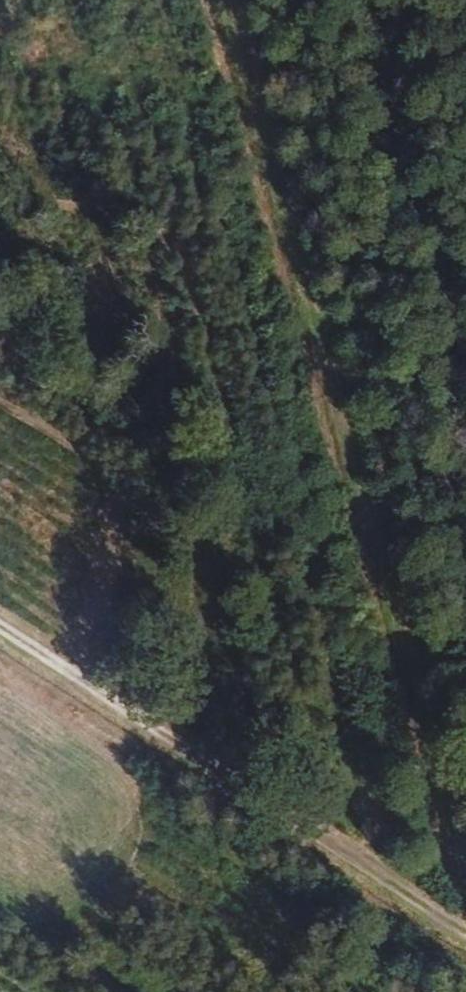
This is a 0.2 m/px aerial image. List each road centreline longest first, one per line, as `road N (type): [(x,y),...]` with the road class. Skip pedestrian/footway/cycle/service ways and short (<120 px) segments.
road 1 (track): [(0,630),(465,936)]

